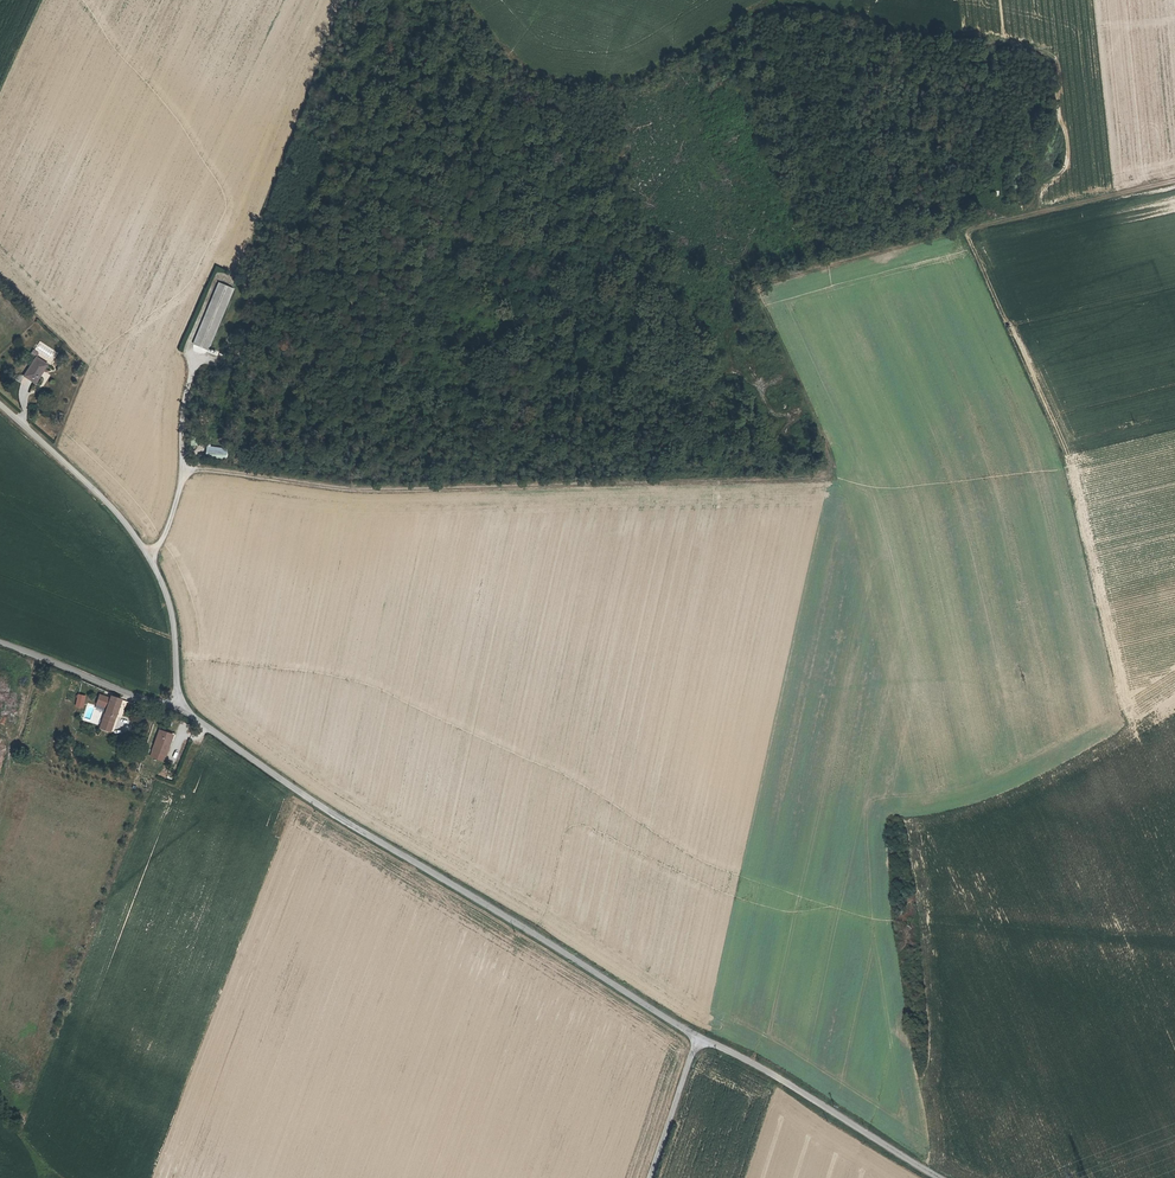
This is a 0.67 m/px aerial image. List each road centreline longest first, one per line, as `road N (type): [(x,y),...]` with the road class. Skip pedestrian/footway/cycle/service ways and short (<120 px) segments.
road 1 (track): [(146,552),(163,537),(188,474),(206,467),(345,491),(792,478)]
road 2 (unclassified): [(178,702),(341,819),(698,1037)]
road 3 (unclassified): [(0,406),(118,514),(146,552),(170,609),(178,702)]
road 4 (unclassified): [(698,1037),(940,1177)]
road 5 (track): [(1174,182),(978,227)]
road 6 (unclassified): [(0,643),(155,704),(178,702)]
road 7 (track): [(41,659),(0,801)]
road 8 (unclassified): [(651,1177),(698,1037)]

